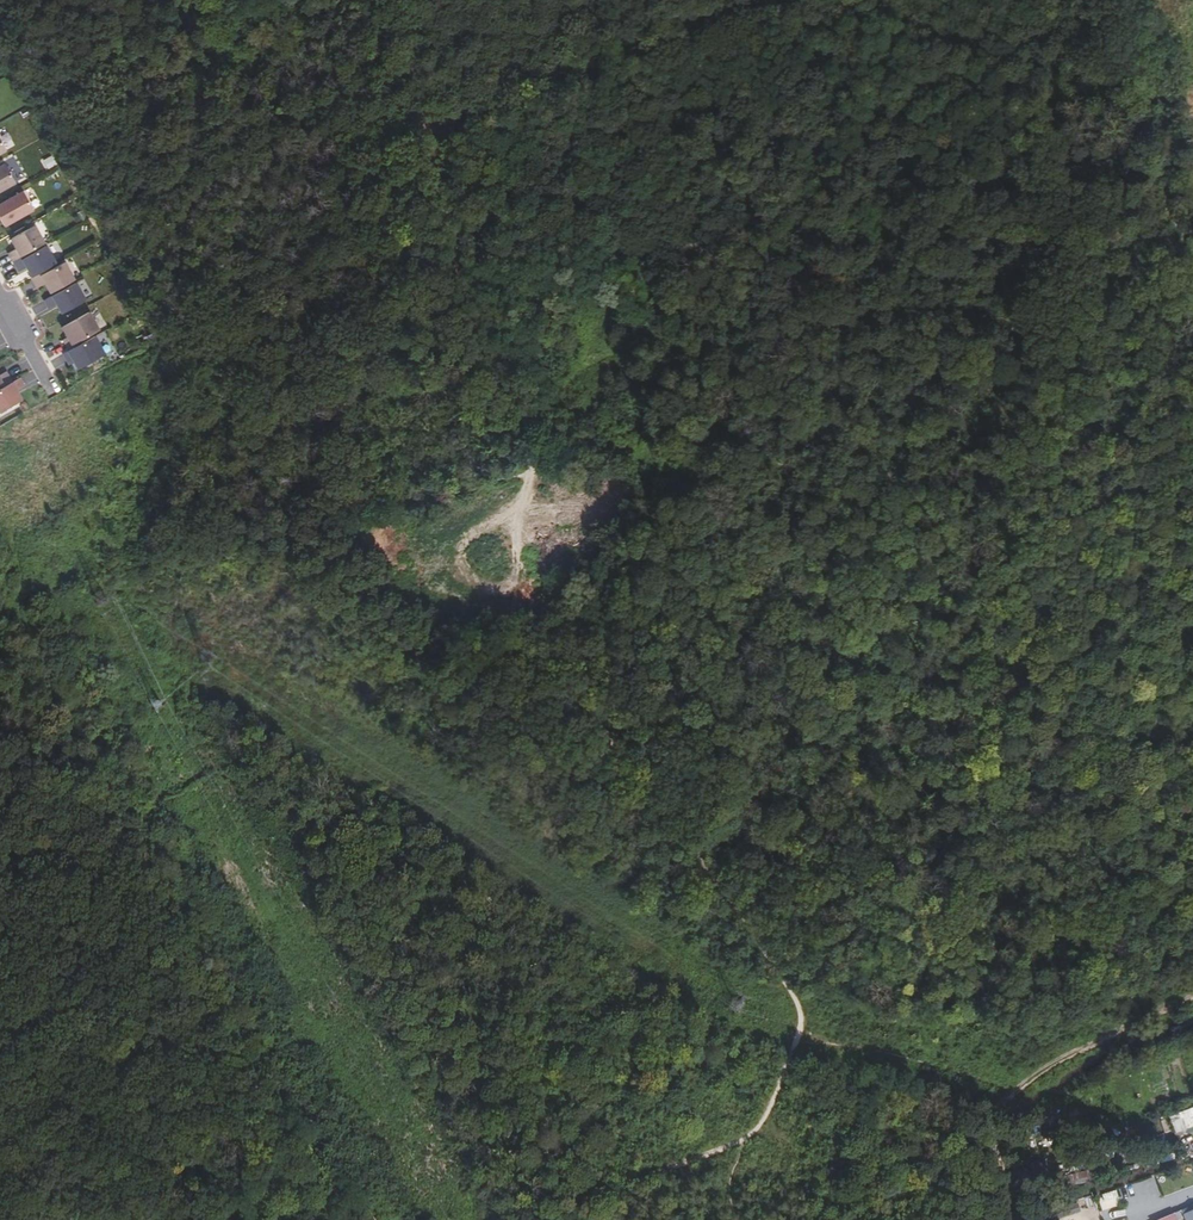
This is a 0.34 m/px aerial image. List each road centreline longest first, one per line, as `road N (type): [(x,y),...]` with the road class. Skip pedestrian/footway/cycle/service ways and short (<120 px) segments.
road 1 (track): [(14,609),(88,759),(181,893),(278,1079),(371,1219)]

